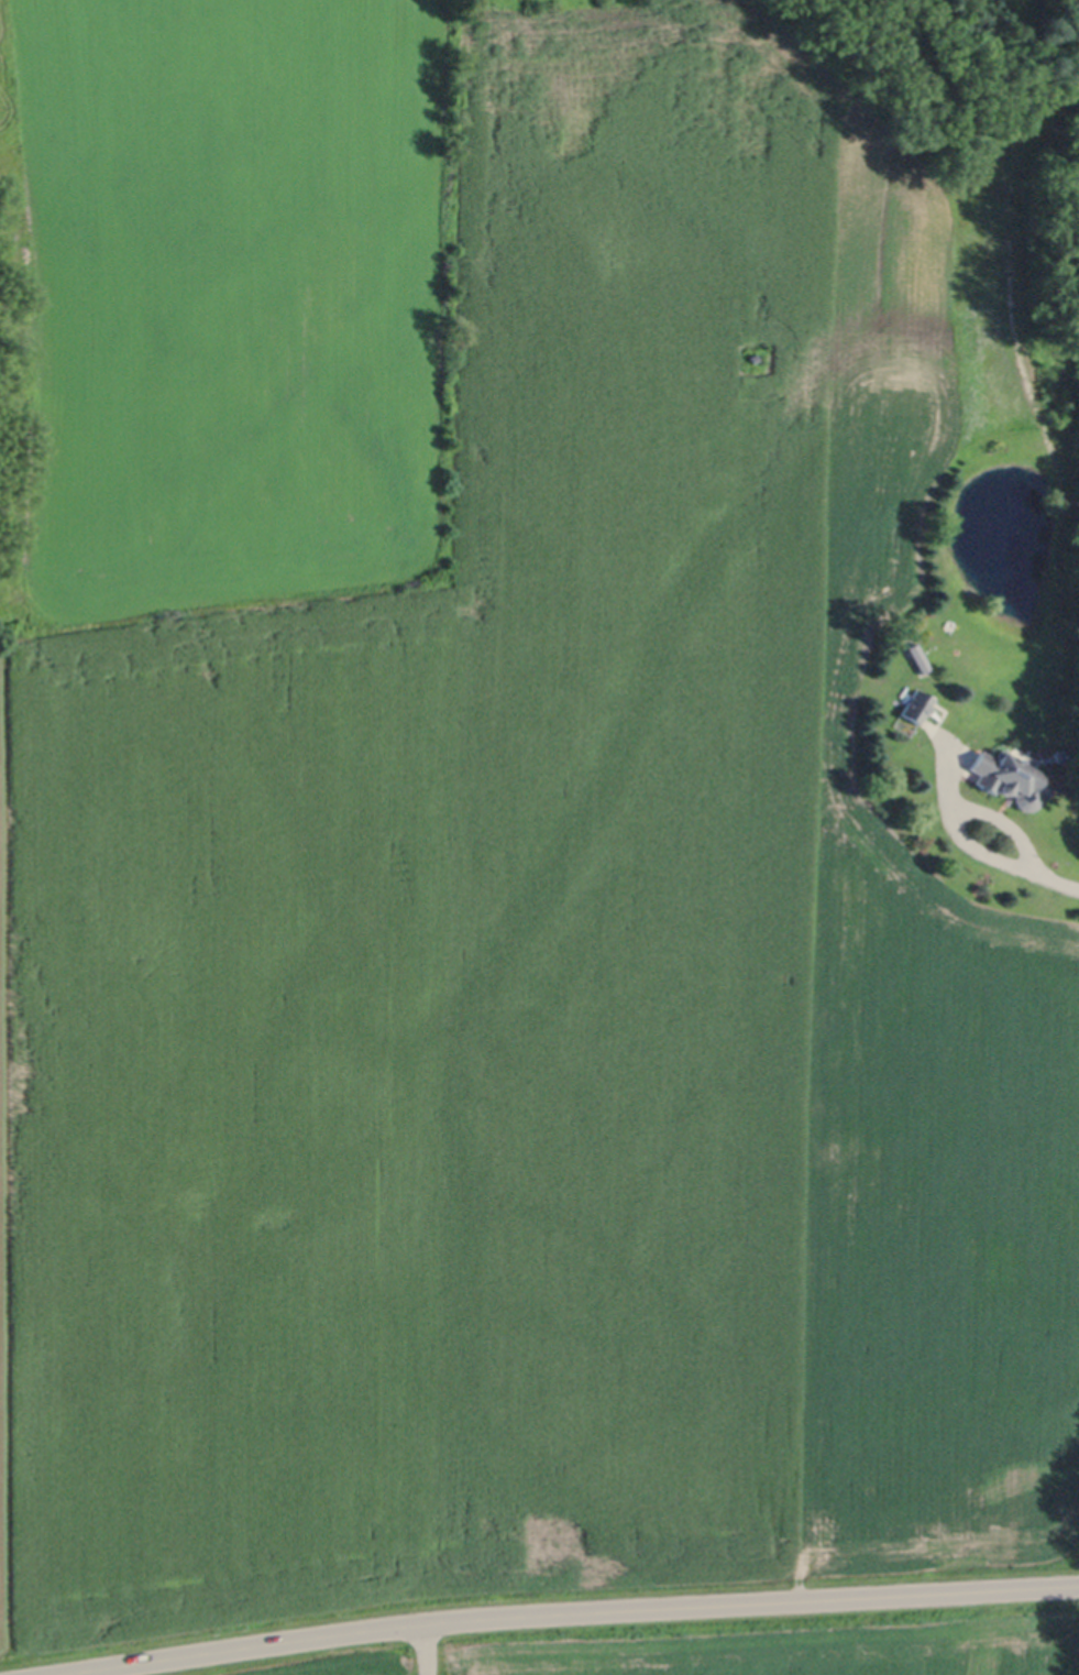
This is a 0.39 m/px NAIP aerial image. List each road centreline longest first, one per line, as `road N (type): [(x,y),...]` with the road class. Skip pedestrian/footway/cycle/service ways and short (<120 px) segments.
road 1 (tertiary): [(1078,1586),(422,1623),(48,1674)]

